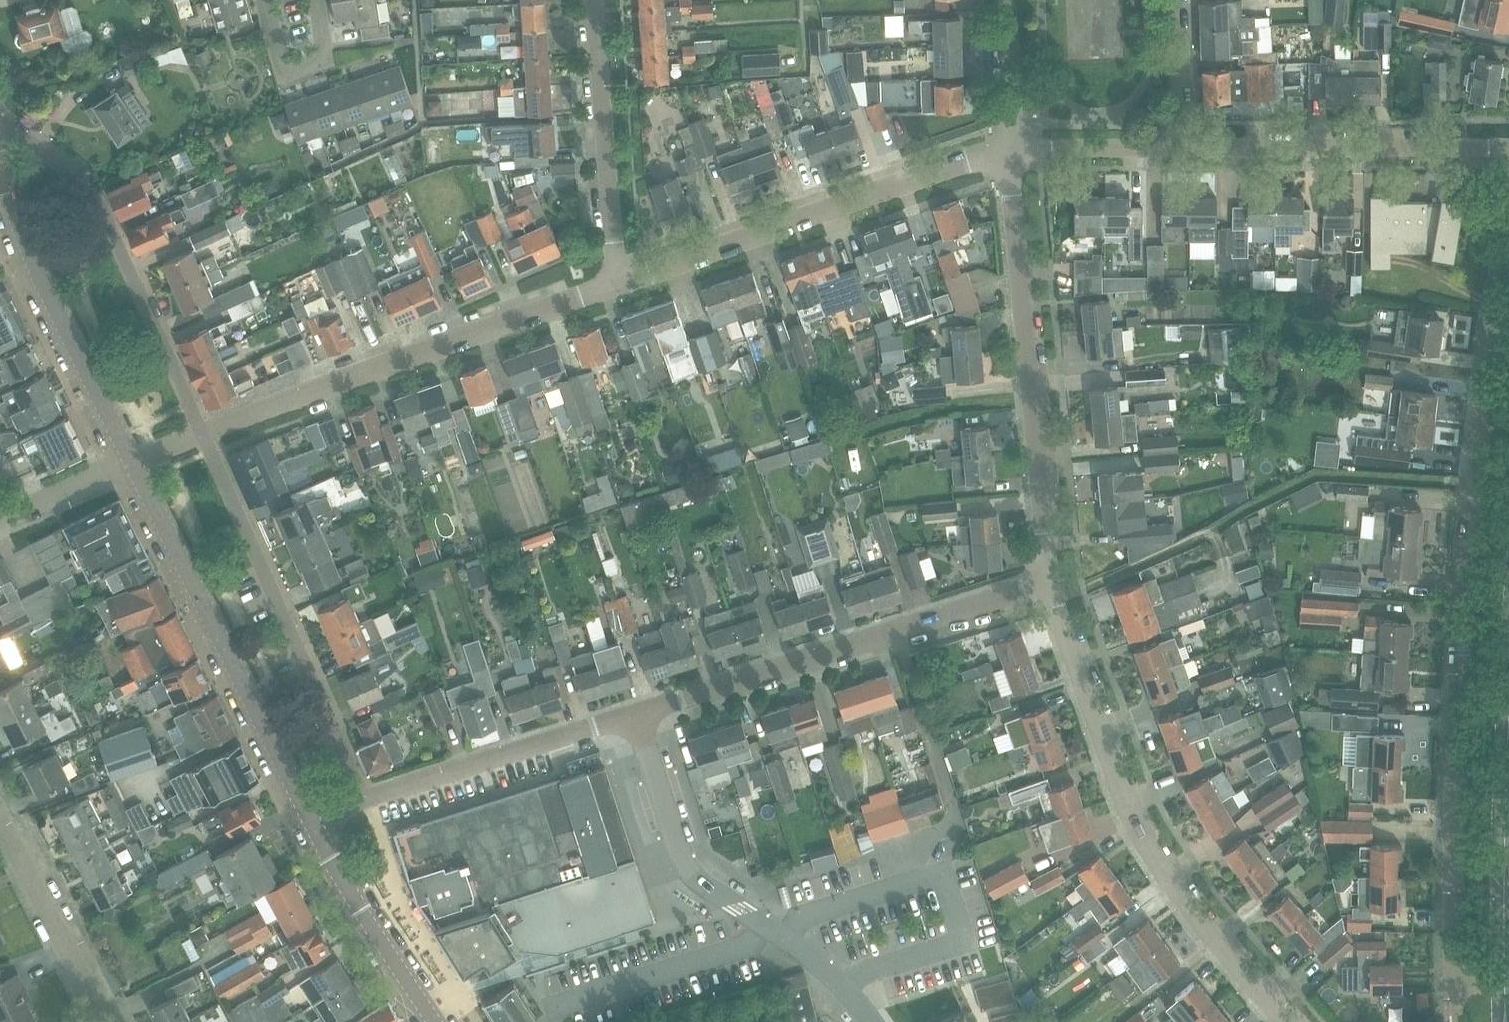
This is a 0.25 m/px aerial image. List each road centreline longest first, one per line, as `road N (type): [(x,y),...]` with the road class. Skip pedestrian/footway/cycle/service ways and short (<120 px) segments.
road 1 (residential): [(1508,261),(1473,544),(1452,1007)]
road 2 (residential): [(1286,1021),(1178,885),(1113,777),(1045,584)]
road 3 (residential): [(203,434),(617,286)]
road 4 (residential): [(1045,584),(1012,270),(1011,147)]
road 5 (residential): [(617,286),(1011,147)]
road 6 (tertiary): [(315,826),(133,462)]
road 7 (unclassified): [(873,1021),(780,935),(687,870),(637,715)]
road 8 (residential): [(357,802),(328,712),(203,434)]
road 9 (residential): [(203,434),(95,192),(59,156),(0,120)]
road 10 (residential): [(1175,137),(1508,150)]
road 11 (tertiary): [(133,462),(38,273),(0,161)]
road 12 (residential): [(357,802),(637,715)]
road 13 (residential): [(617,286),(597,0)]
road 14 (residential): [(894,635),(958,827),(931,836),(908,885)]
road 15 (residential): [(637,715),(894,635)]
road 16 (secondary): [(1508,776),(1507,1021)]
road 17 (tertiary): [(436,1021),(315,826)]
road 18 (residential): [(103,1021),(0,822)]
road 19 (residential): [(268,0),(288,73),(308,67),(321,45),(317,0)]
road 20 (residential): [(1011,147),(1175,137)]
road 21 (residential): [(894,635),(1045,584)]
road 22 (residential): [(1011,147),(1007,0)]
road 23 (residential): [(0,518),(133,462)]
road 24 (residential): [(1175,137),(1172,0)]

